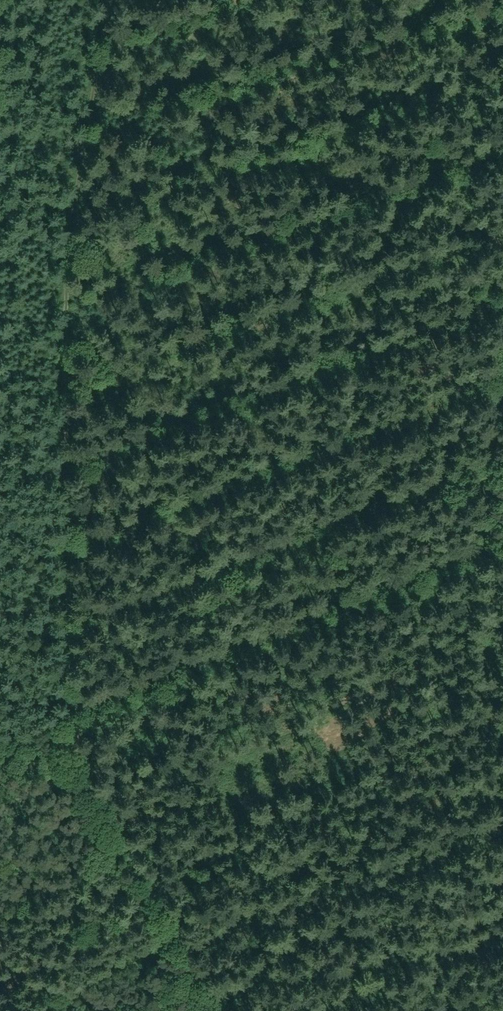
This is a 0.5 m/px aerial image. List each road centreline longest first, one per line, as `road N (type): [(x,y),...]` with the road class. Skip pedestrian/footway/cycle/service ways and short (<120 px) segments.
road 1 (track): [(202,1002),(76,724),(52,268),(96,0)]
road 2 (track): [(0,754),(466,554)]
road 3 (track): [(466,554),(502,328)]

